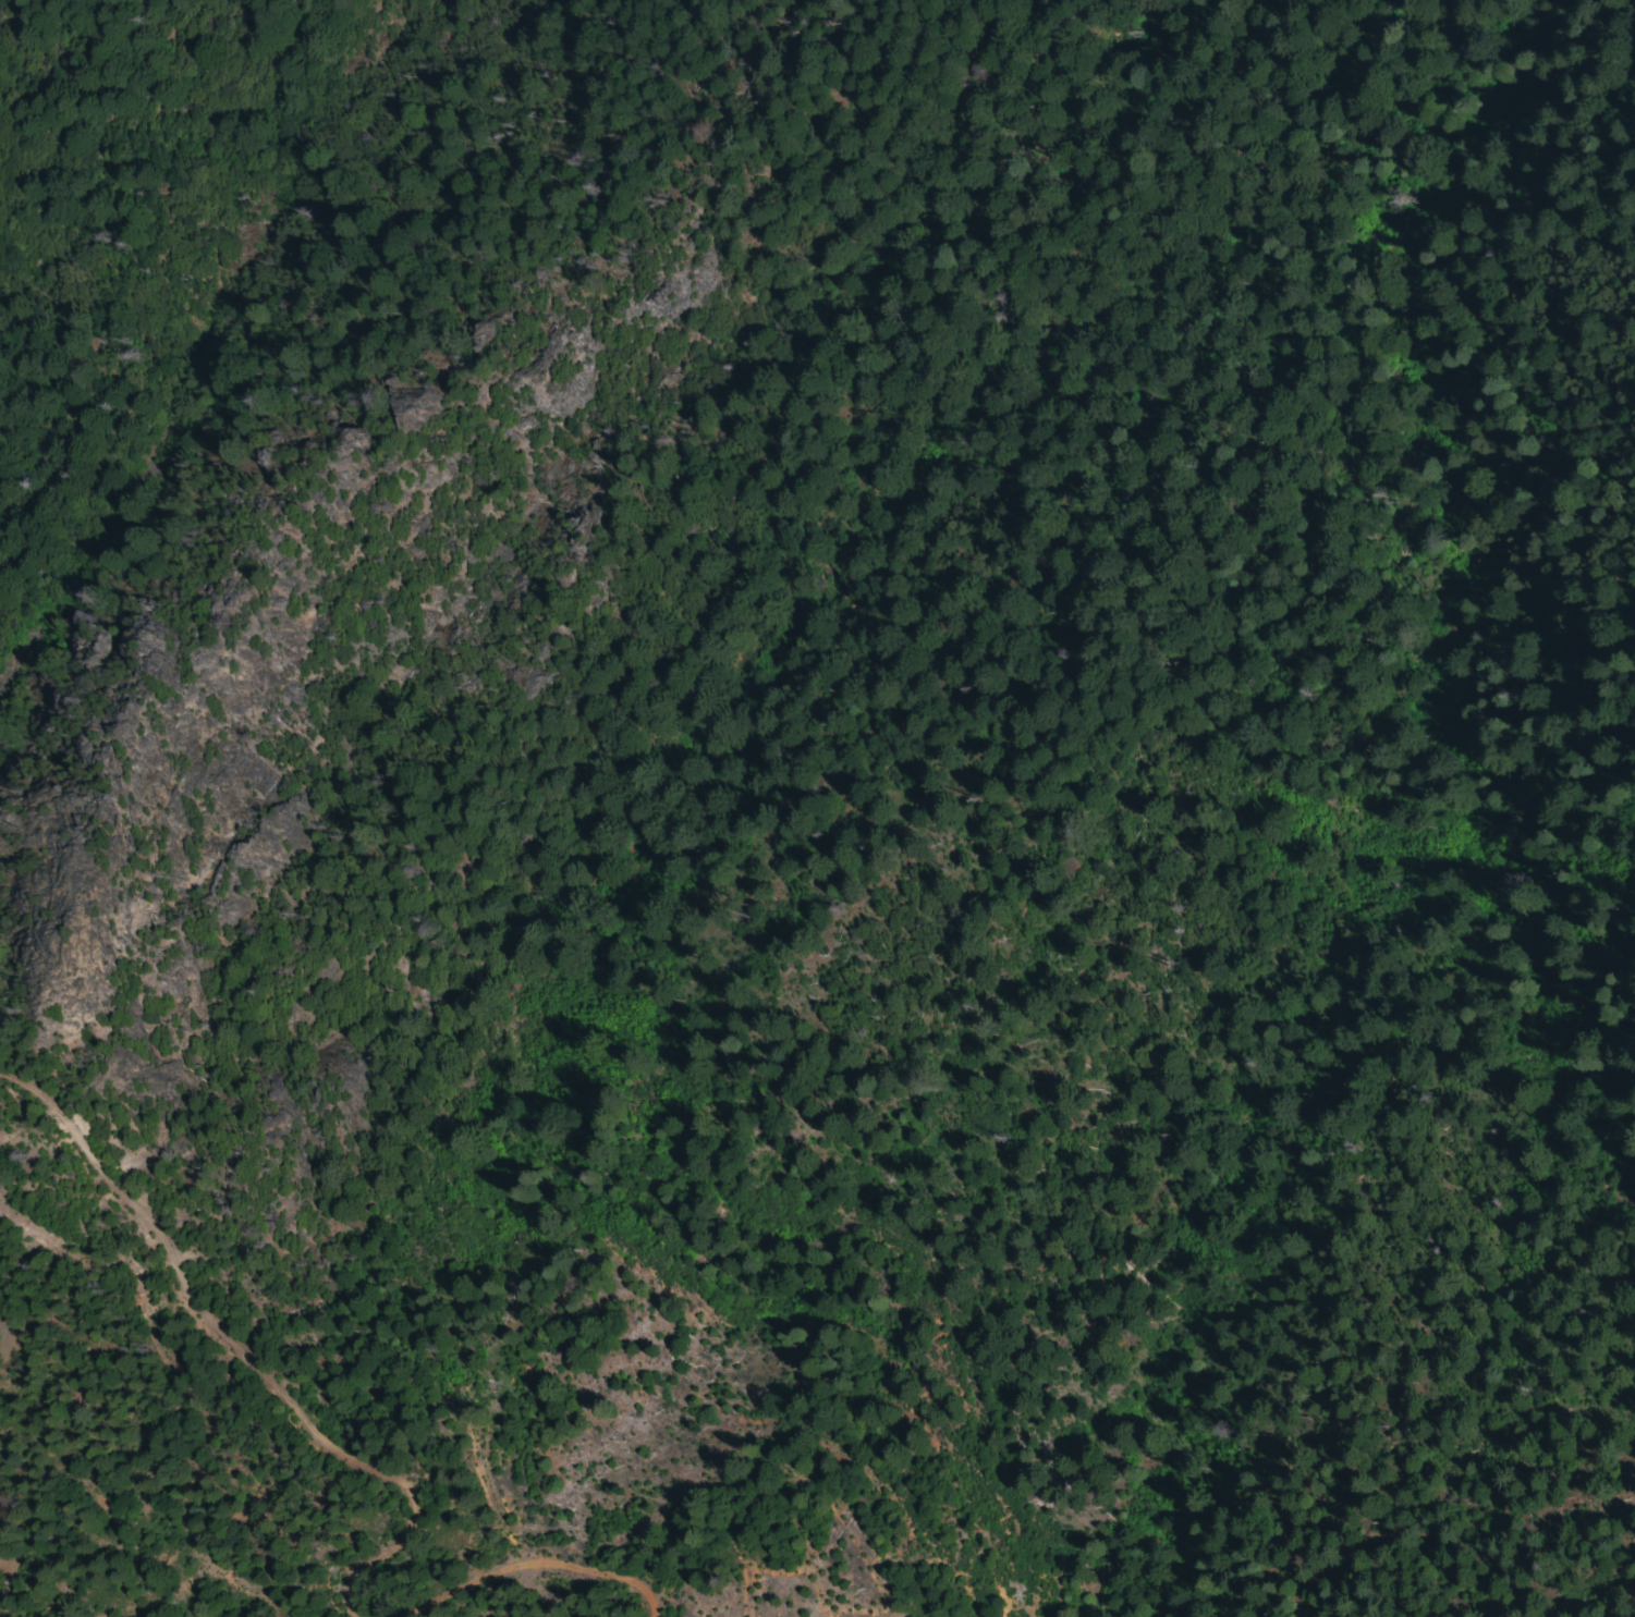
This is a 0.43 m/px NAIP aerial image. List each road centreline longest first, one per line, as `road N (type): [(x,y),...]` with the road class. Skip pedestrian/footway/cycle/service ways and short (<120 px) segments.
road 1 (track): [(371,1616),(359,1605),(366,1565),(414,1523),(427,1496),(332,1448),(191,1333),(149,1230),(102,1184),(82,1142),(27,1088),(0,1082)]
road 2 (track): [(814,1204),(881,1217),(969,1334),(1030,1579),(1020,1616)]
road 3 (track): [(670,1616),(658,1592),(495,1571),(448,1612),(394,1616)]

